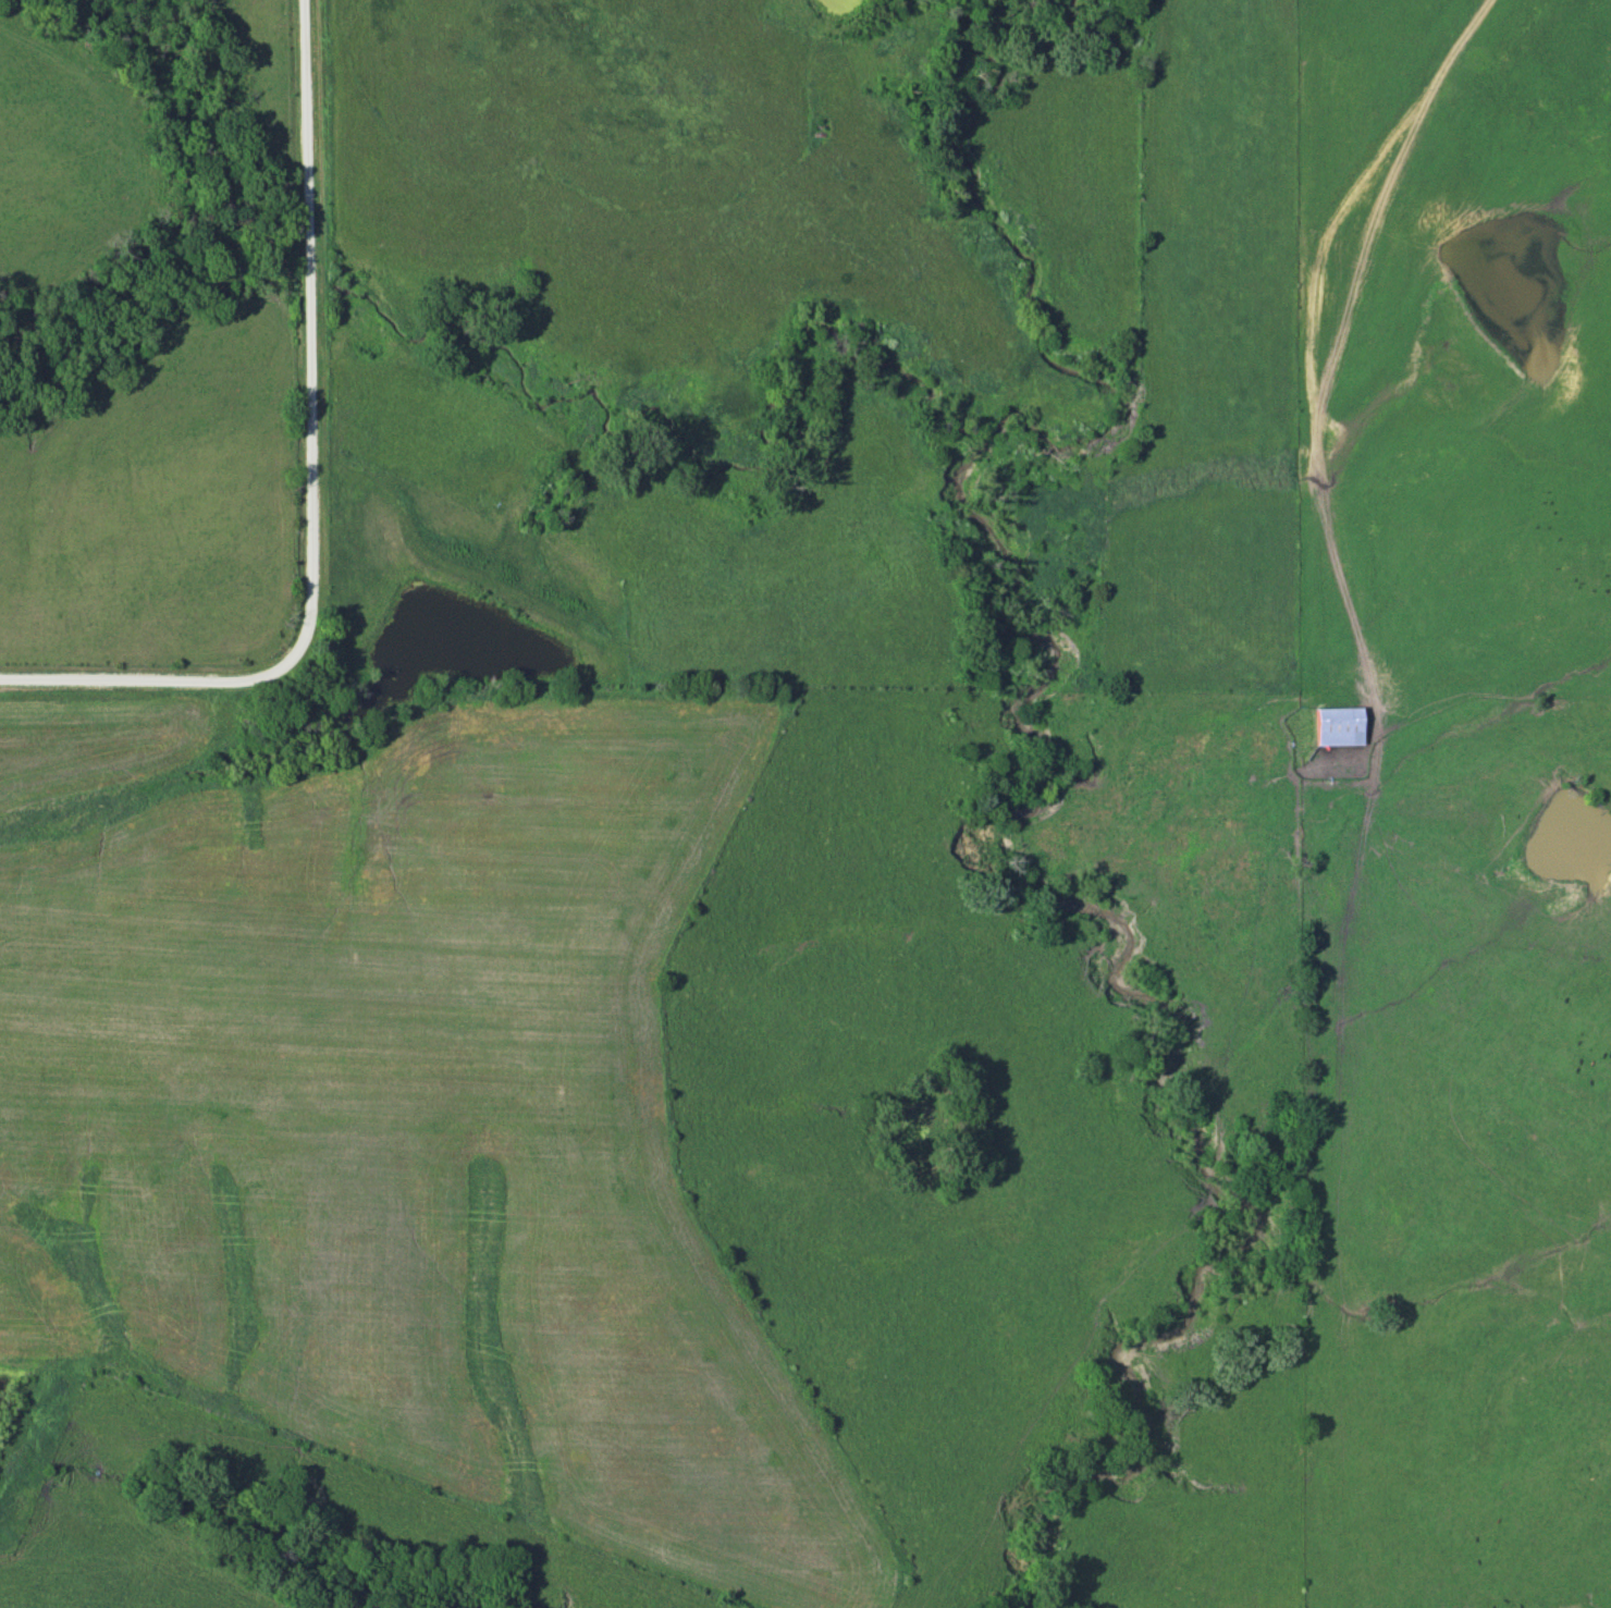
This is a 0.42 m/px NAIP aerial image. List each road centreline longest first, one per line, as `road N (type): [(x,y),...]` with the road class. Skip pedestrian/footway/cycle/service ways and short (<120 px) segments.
road 1 (residential): [(0,678),(219,682),(284,667),(308,629),(307,0)]

